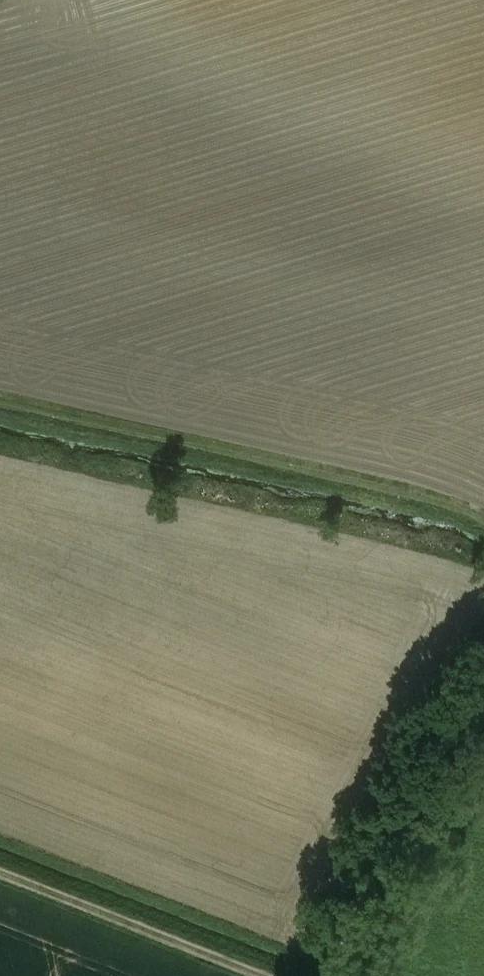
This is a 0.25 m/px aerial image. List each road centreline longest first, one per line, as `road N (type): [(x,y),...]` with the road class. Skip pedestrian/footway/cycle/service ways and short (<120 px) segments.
road 1 (unclassified): [(483,672),(374,891),(352,975)]
road 2 (track): [(261,975),(0,873)]

